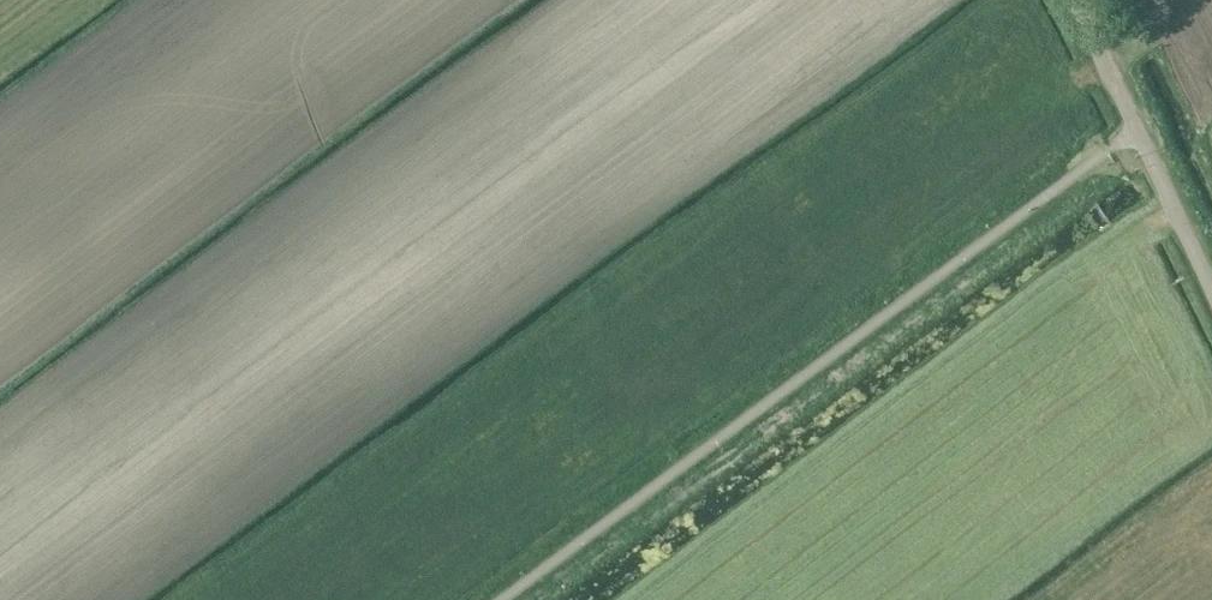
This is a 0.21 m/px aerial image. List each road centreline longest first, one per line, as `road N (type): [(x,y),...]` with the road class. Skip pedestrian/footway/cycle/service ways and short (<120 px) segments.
road 1 (unclassified): [(1211,291),(1072,0)]

